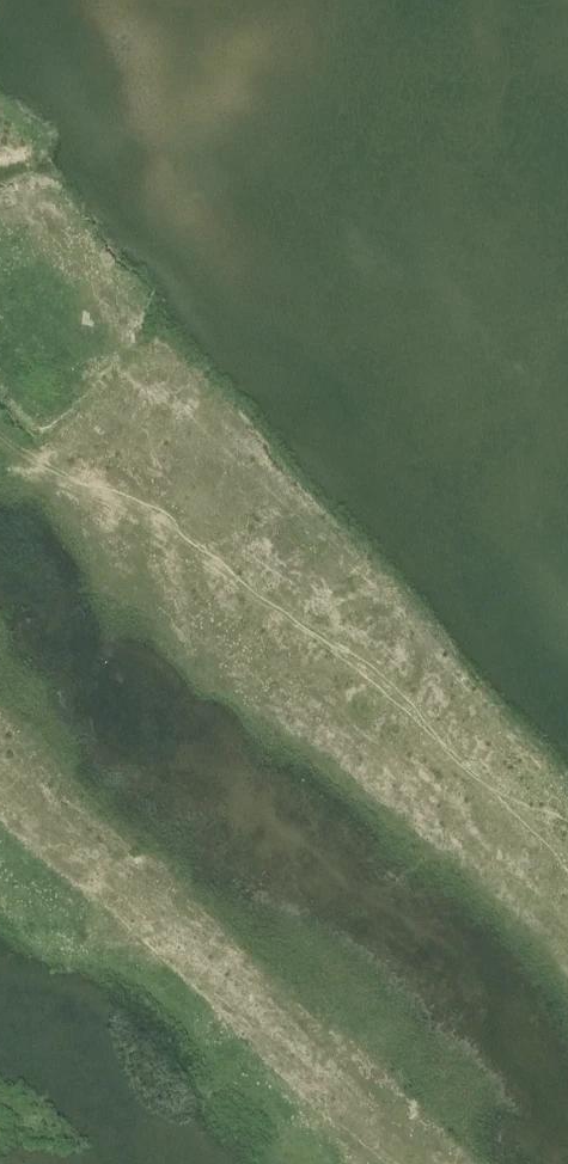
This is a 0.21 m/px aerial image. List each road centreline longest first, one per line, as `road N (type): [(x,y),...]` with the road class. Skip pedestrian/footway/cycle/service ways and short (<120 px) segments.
road 1 (track): [(413,1163),(0,795)]

